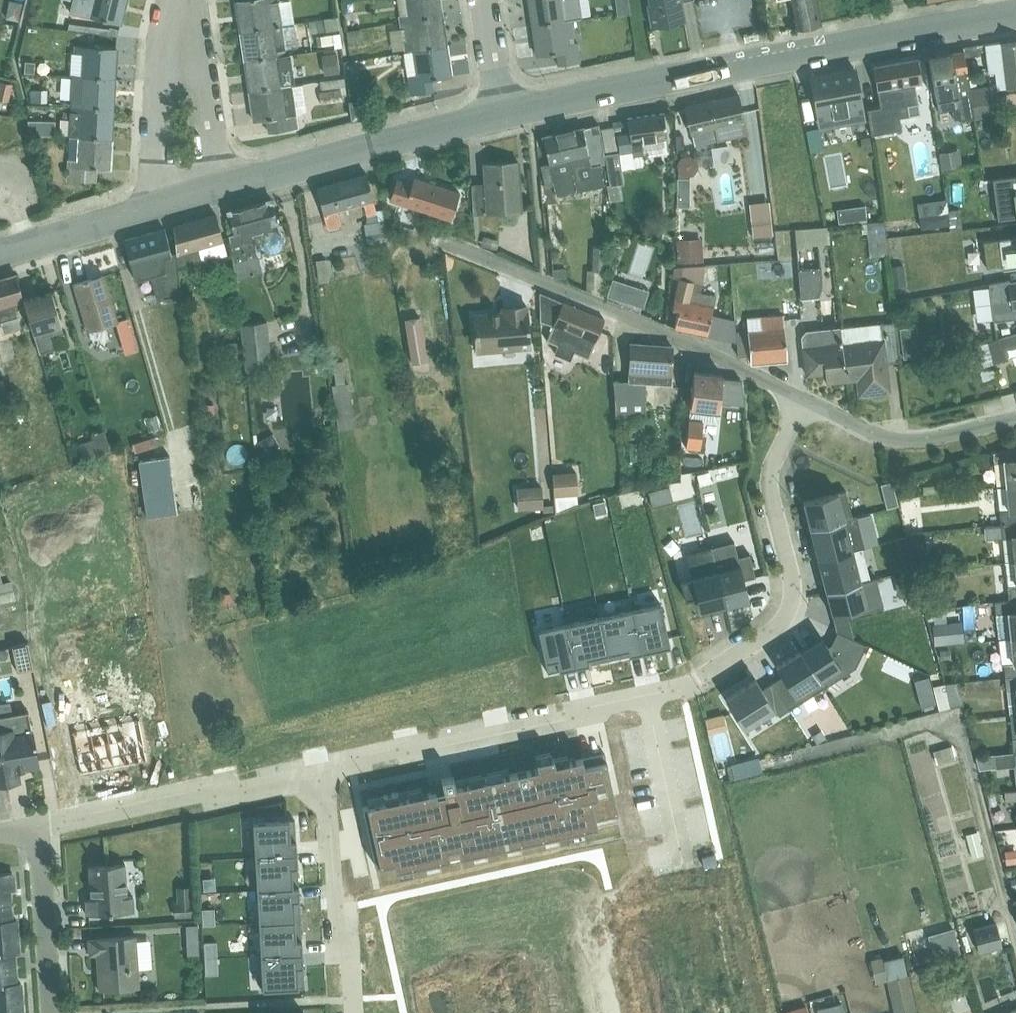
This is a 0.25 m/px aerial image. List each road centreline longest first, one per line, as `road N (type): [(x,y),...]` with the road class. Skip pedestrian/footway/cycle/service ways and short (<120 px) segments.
road 1 (tertiary): [(506,112),(1015,12)]
road 2 (residential): [(803,401),(450,244)]
road 3 (residential): [(332,771),(680,687),(698,674)]
road 4 (residential): [(803,401),(774,460),(787,606),(776,626),(698,674)]
road 5 (residential): [(30,845),(62,827),(332,771)]
road 6 (tertiary): [(218,192),(506,112)]
road 7 (residential): [(332,771),(337,915),(351,956),(355,1012)]
road 8 (residential): [(1015,425),(897,441),(803,401)]
road 9 (residential): [(178,30),(163,207)]
road 10 (tertiary): [(0,253),(163,207)]
road 11 (residential): [(30,845),(39,864),(47,1012)]
road 12 (residential): [(218,192),(200,78),(178,30)]
road 13 (unknown): [(758,1012),(721,855)]

